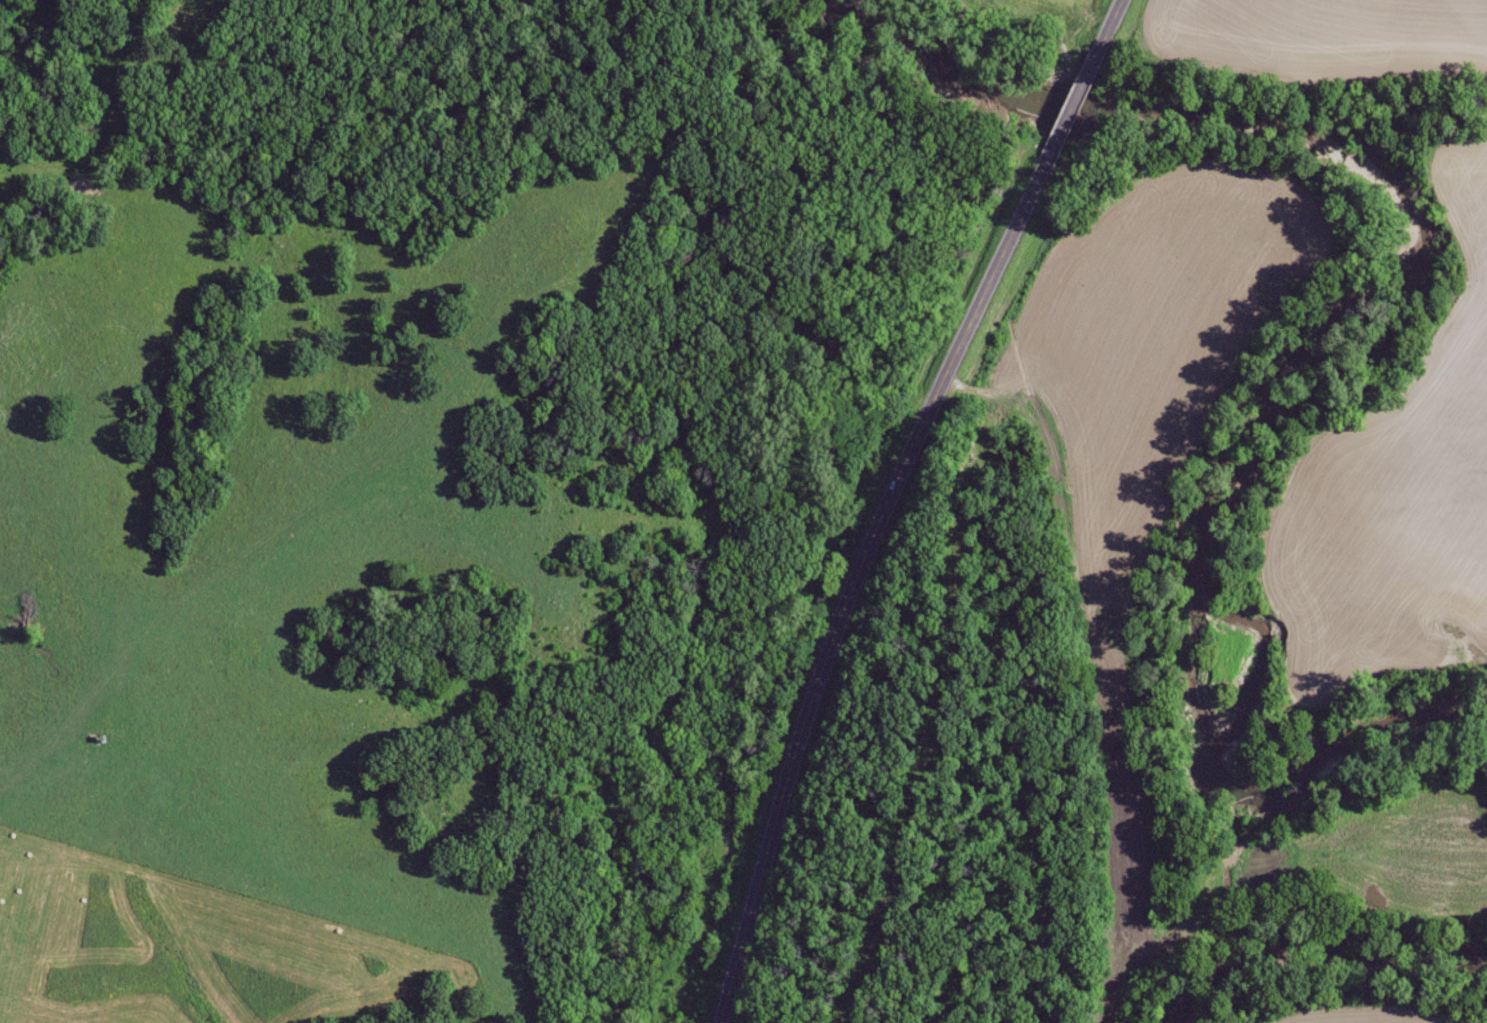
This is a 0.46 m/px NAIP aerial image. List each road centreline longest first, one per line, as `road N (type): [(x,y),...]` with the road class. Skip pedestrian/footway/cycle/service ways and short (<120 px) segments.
road 1 (secondary): [(706,1022),(815,552),(1083,0)]

